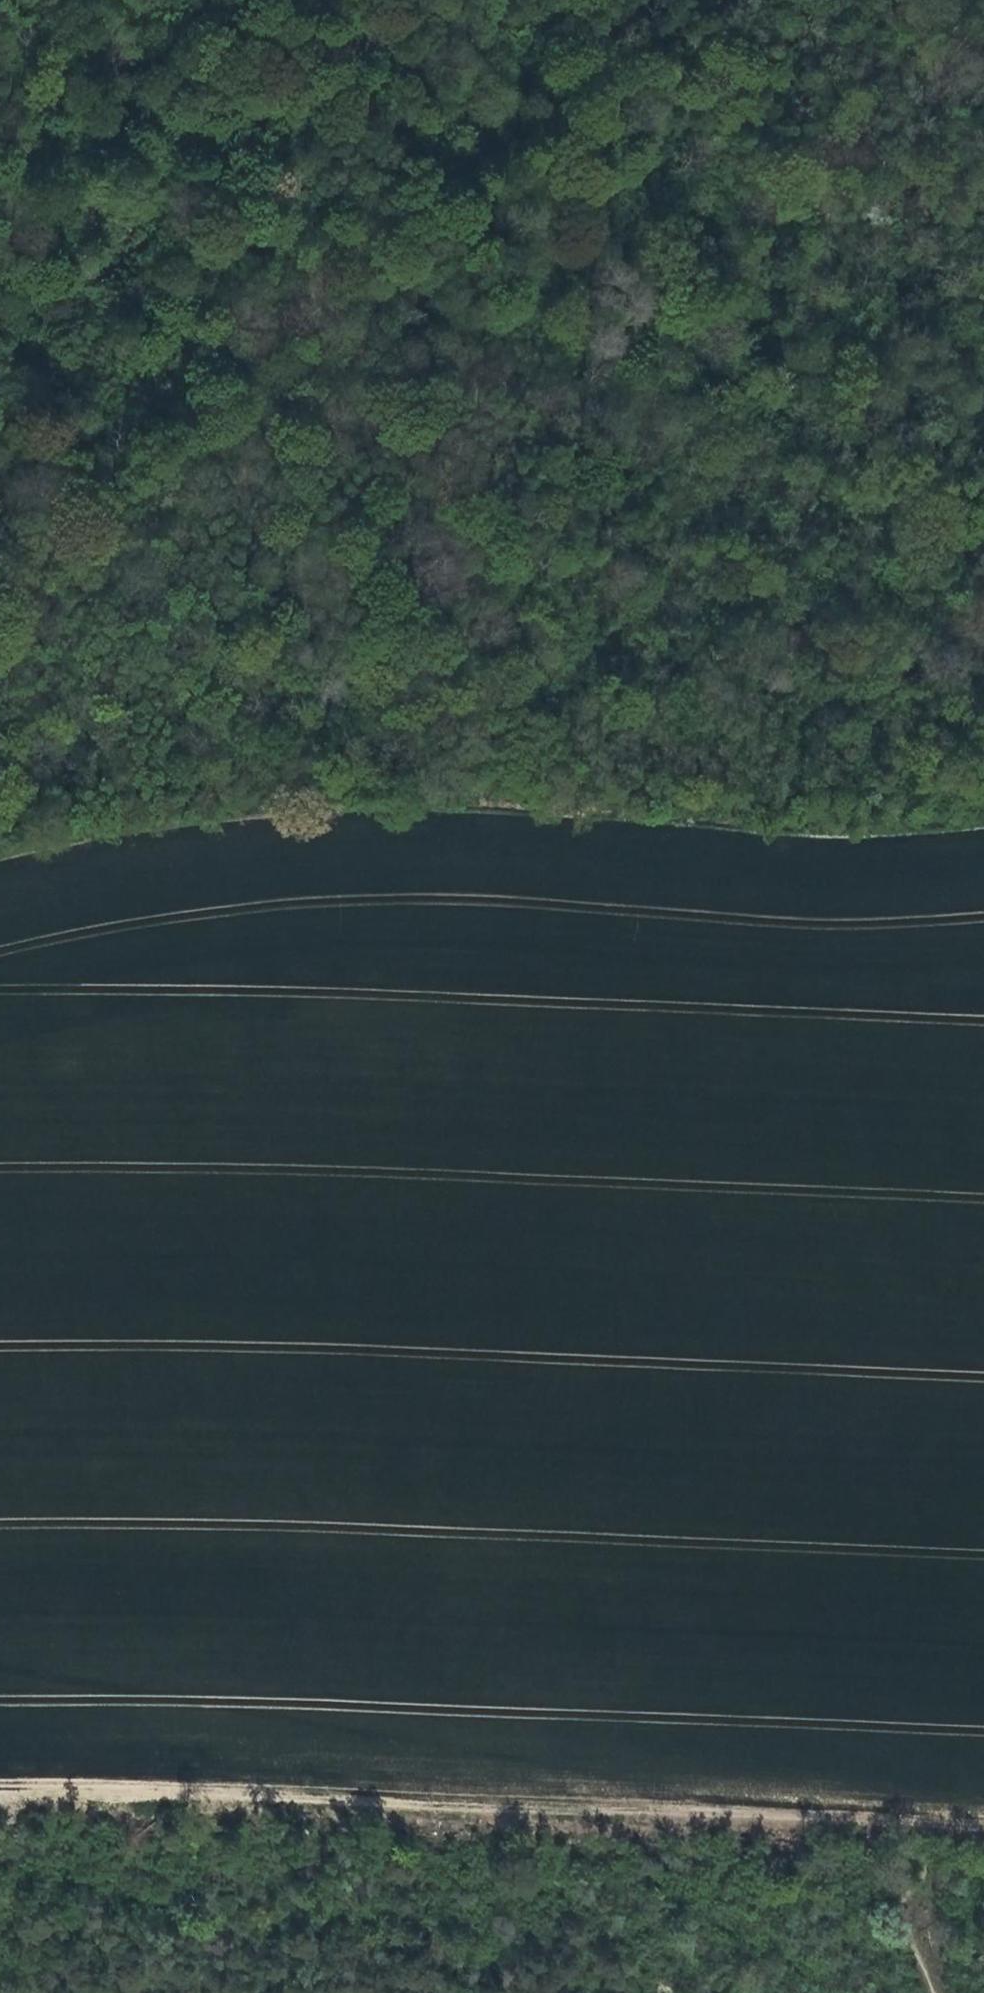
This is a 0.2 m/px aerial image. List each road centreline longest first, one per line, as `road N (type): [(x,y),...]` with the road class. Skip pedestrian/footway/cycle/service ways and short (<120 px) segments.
road 1 (track): [(983,540),(815,439),(572,245),(464,126),(362,62),(254,28),(51,0)]
road 2 (track): [(0,1791),(983,1823)]

